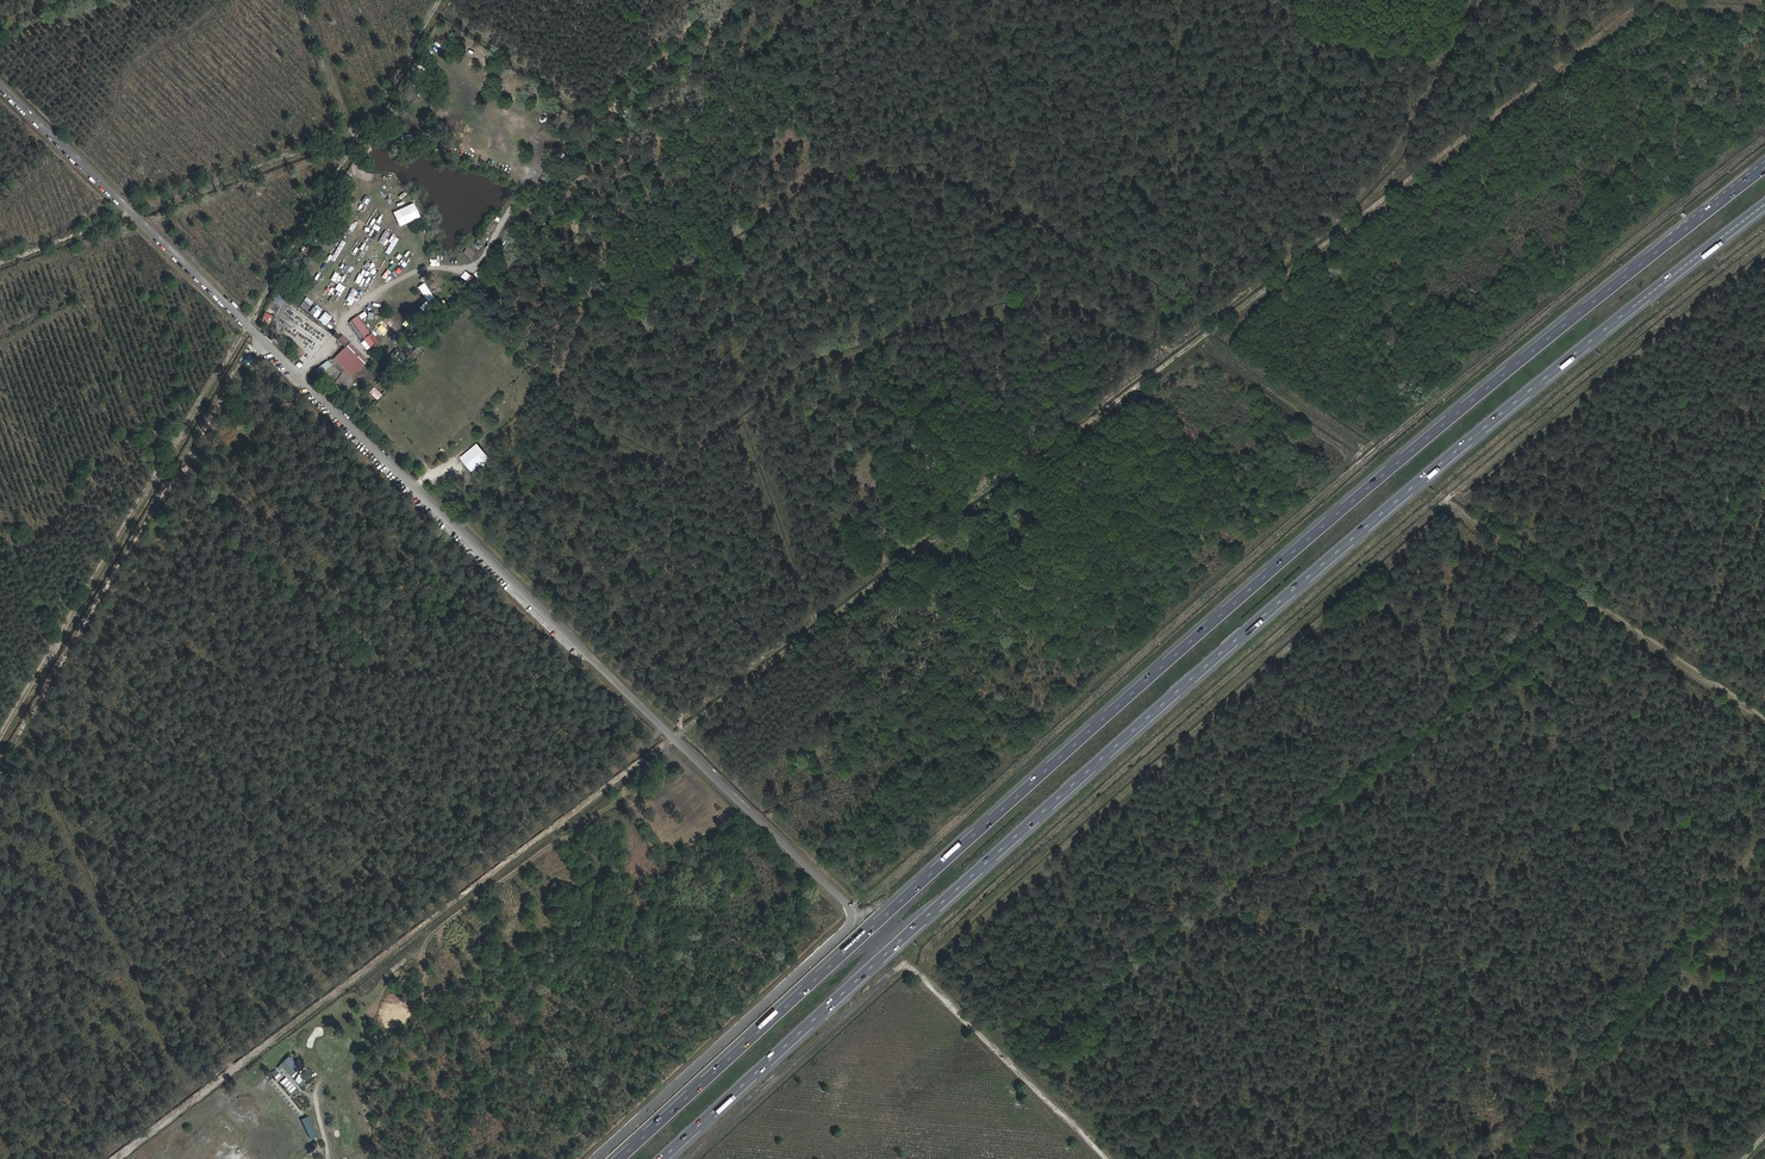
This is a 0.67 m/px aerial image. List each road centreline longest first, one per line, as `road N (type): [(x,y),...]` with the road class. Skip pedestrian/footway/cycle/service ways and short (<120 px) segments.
road 1 (track): [(114,1158),(1651,0)]
road 2 (unclassified): [(594,1158),(840,936),(853,910),(0,84)]
road 3 (motorway): [(663,1158),(1390,507),(1764,206)]
road 4 (motorway): [(1670,242),(1192,642),(620,1158)]
road 5 (track): [(1468,0),(1399,150),(1321,236),(818,612)]
road 6 (track): [(439,0),(0,740)]
road 7 (track): [(662,728),(95,1158)]
road 8 (track): [(717,0),(601,126),(551,144),(475,266),(419,270),(366,299),(298,374)]
road 9 (track): [(1108,1158),(903,964),(691,1158)]
road 10 (track): [(1764,257),(1483,487),(1454,494),(1437,519)]
road 11 (track): [(1448,500),(1764,719)]
road 12 (track): [(353,131),(0,261)]
road 13 (track): [(1485,0),(1402,168),(1373,208)]
road 14 (track): [(455,0),(450,8),(580,112),(616,110)]
road 15 (track): [(304,0),(356,141)]
road 16 (track): [(1437,68),(1307,40)]
road 17 (motorway): [(1764,162),(1670,242)]
road 18 (track): [(1571,0),(1570,59),(1555,0)]
road 19 (motorway): [(1764,168),(1670,242)]

